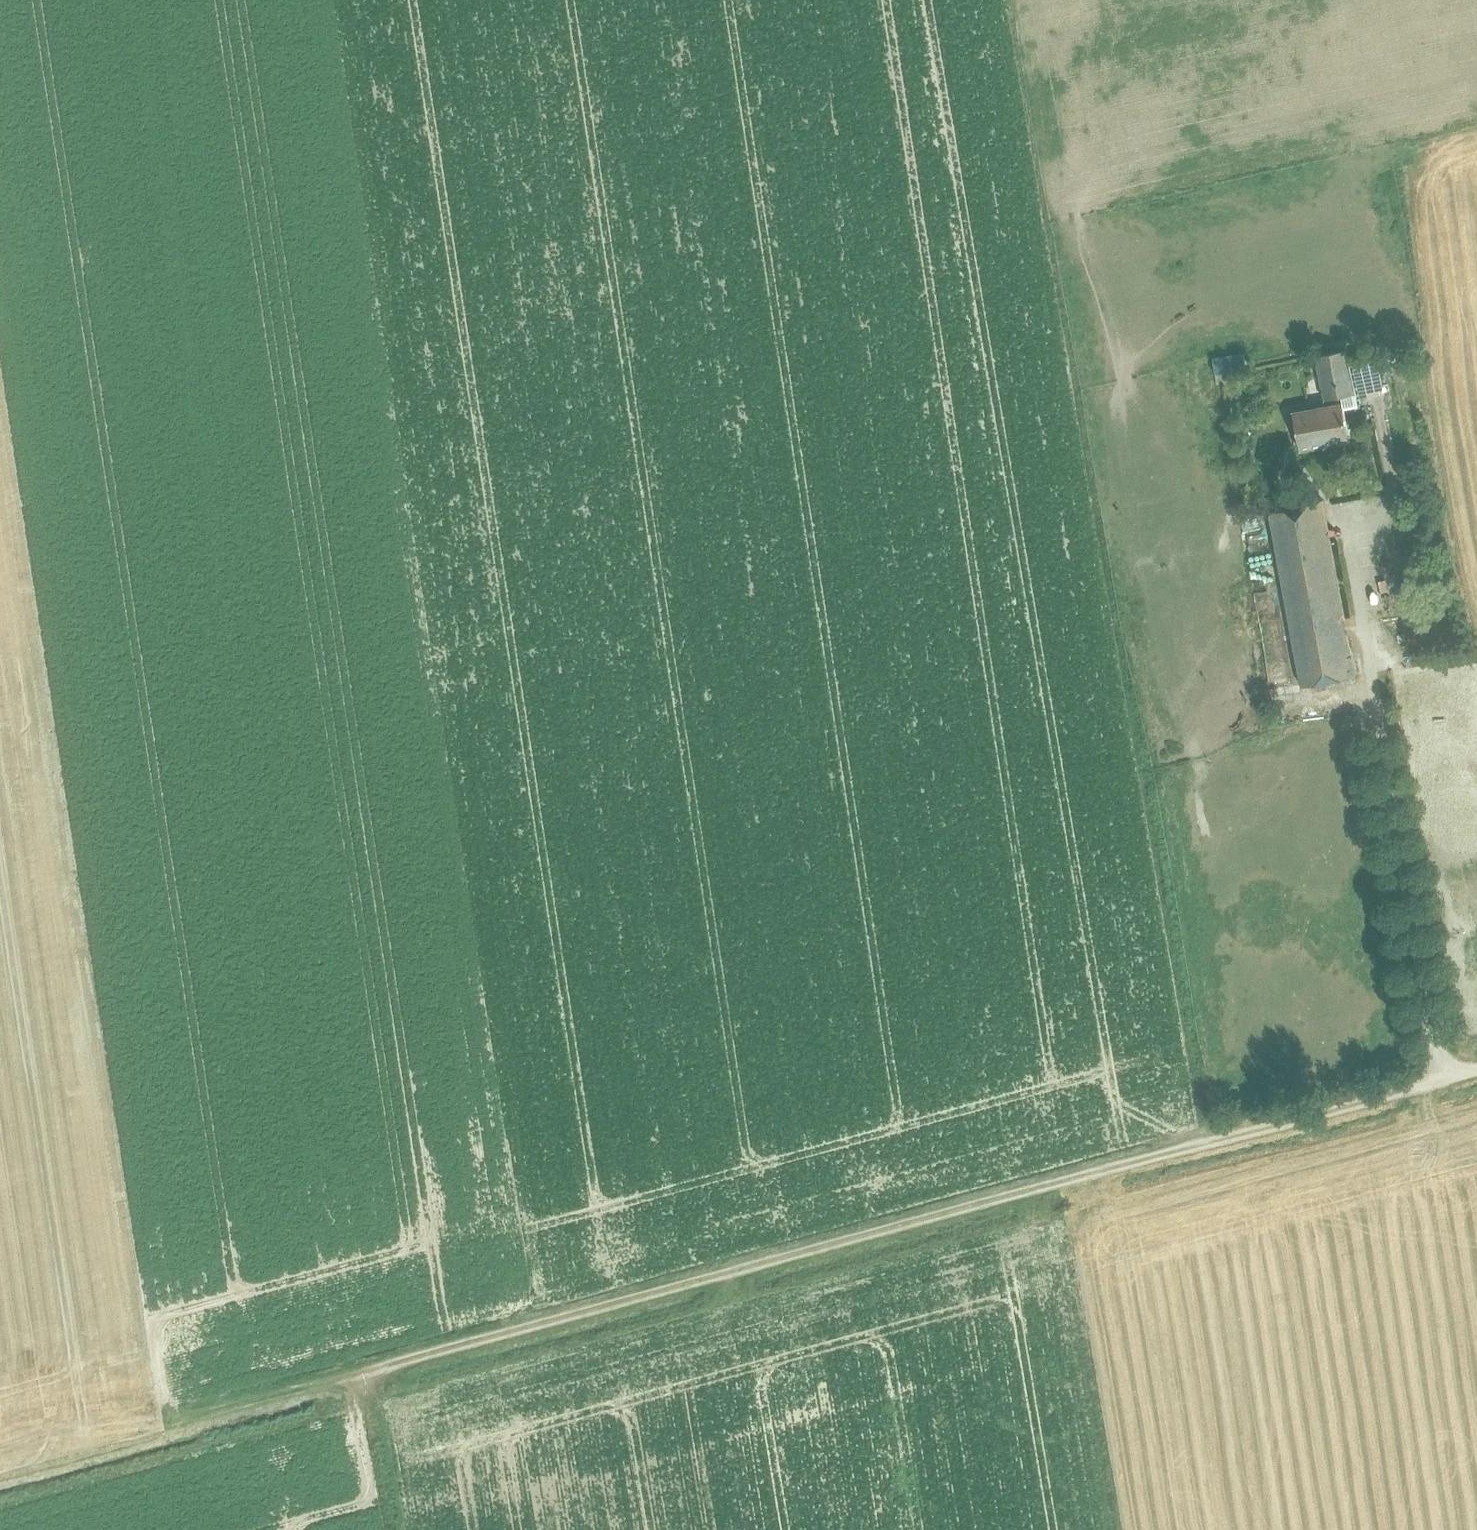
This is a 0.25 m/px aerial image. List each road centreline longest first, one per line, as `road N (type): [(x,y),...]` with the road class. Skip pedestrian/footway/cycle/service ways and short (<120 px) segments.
road 1 (track): [(174,1426),(1455,1076)]

